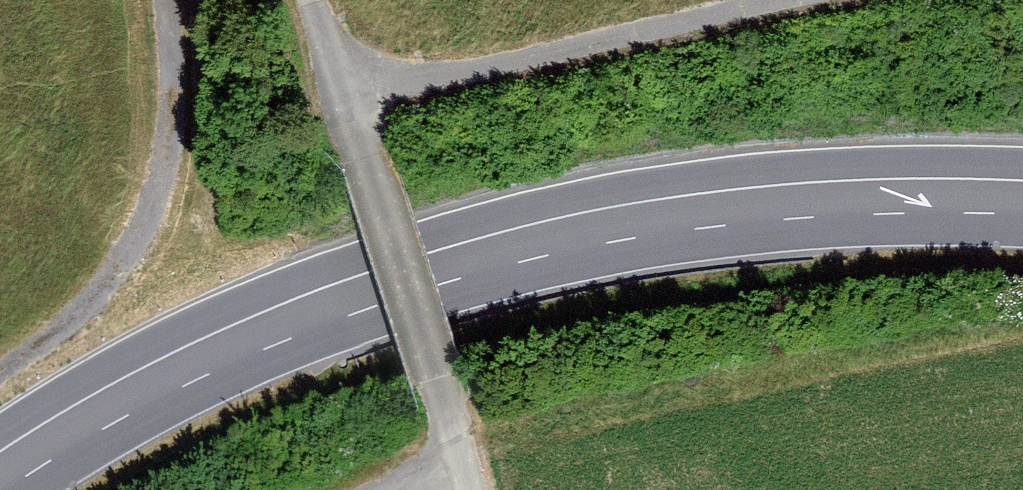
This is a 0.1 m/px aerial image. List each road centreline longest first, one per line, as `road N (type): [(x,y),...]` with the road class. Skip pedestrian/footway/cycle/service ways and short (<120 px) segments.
road 1 (primary): [(0,473),(189,364),(362,292),(519,245),(768,202),(1022,197)]
road 2 (track): [(308,0),(366,157),(467,489)]
road 3 (track): [(341,91),(472,73),(776,0)]

